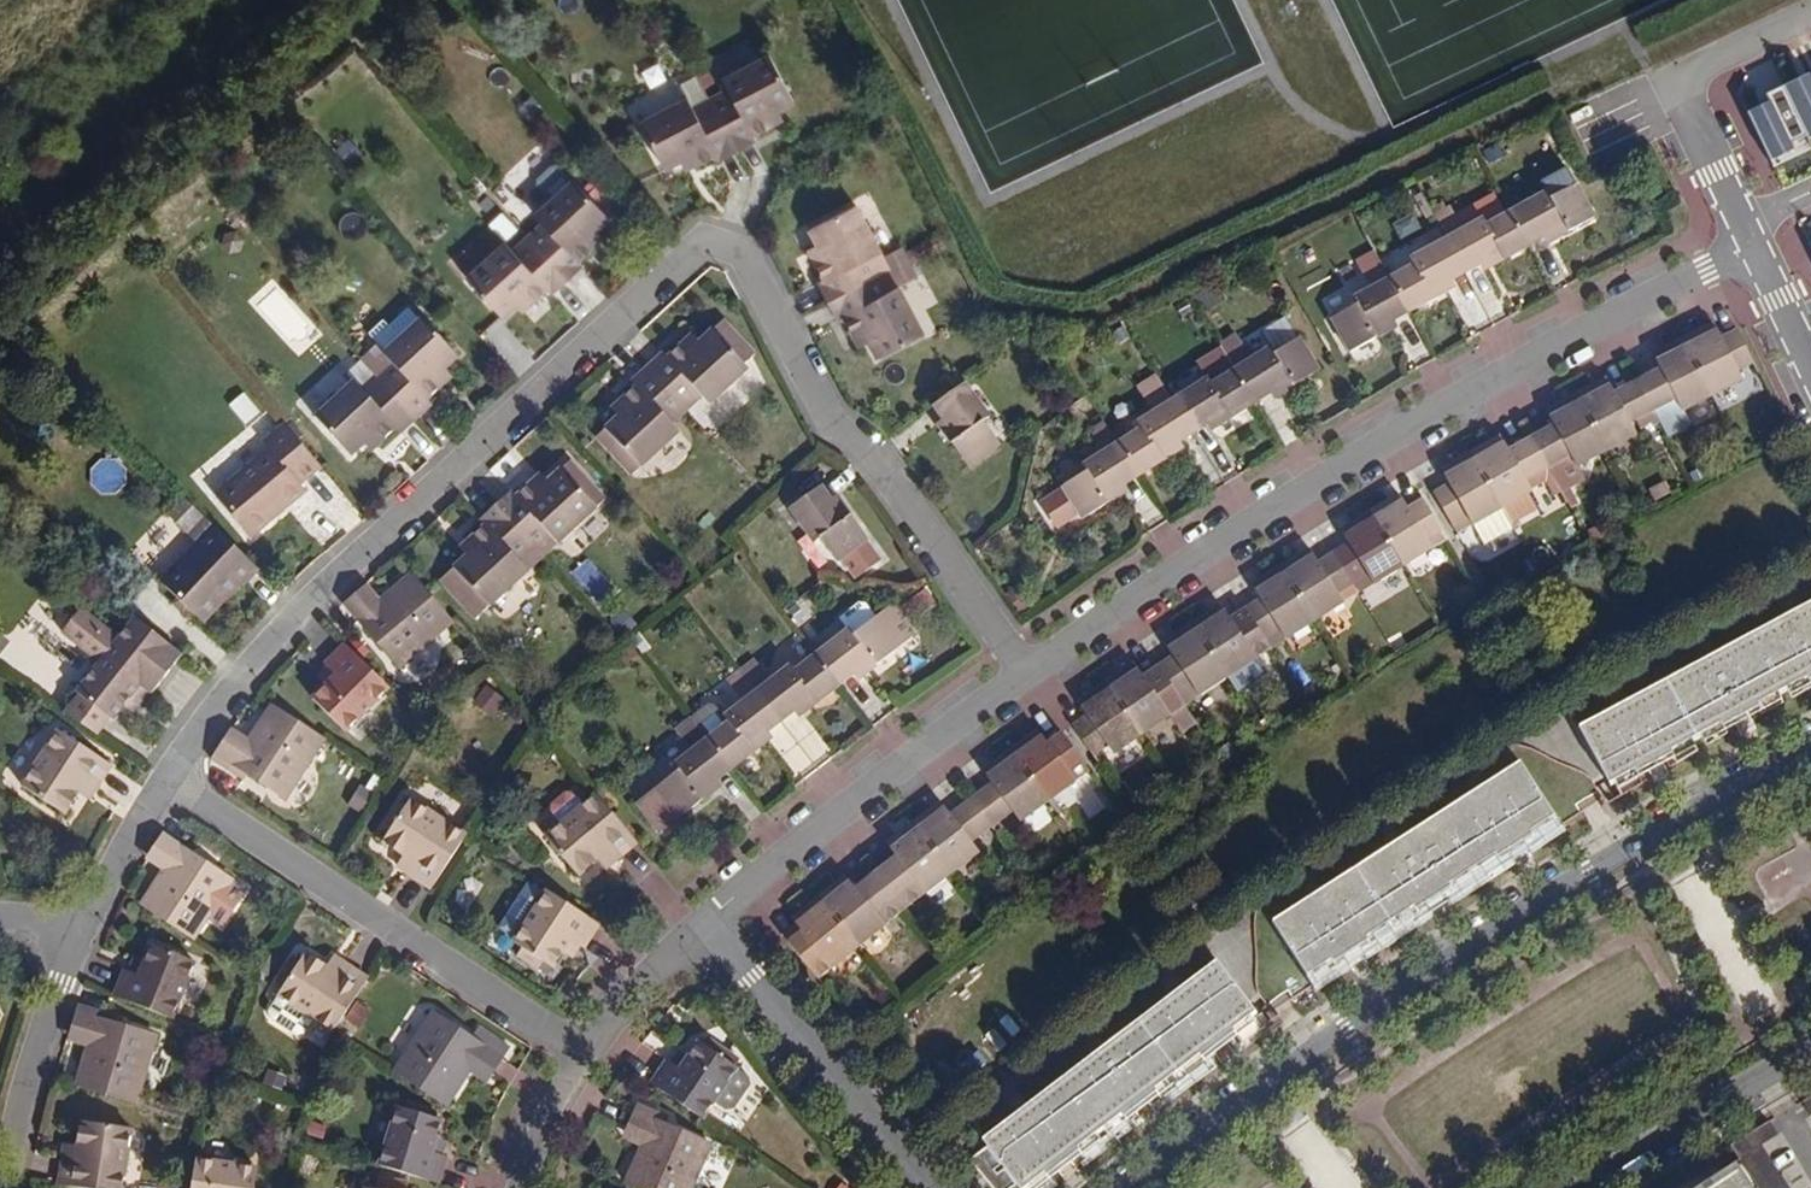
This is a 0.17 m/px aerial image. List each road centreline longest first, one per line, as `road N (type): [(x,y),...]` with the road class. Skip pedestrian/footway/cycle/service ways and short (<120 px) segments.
road 1 (residential): [(160,778),(252,655),(698,242),(738,257),(827,427),(865,454),(1019,674)]
road 2 (residential): [(1019,674),(1371,445),(1741,245)]
road 3 (residential): [(1810,746),(1581,871),(1339,1028),(1138,1187)]
road 4 (residential): [(580,1050),(160,778)]
road 5 (residential): [(694,922),(1019,674)]
road 6 (residential): [(694,922),(920,1187)]
road 7 (residential): [(1591,1187),(1722,1096),(1810,1047)]
road 8 (residential): [(0,1176),(22,1082),(77,929)]
road 9 (residential): [(1666,80),(1741,245)]
road 10 (residential): [(77,929),(160,778)]
road 11 (residential): [(580,1050),(694,922)]
road 12 (residential): [(1741,245),(1810,384)]
road 13 (residential): [(515,1187),(543,1113),(580,1050)]

